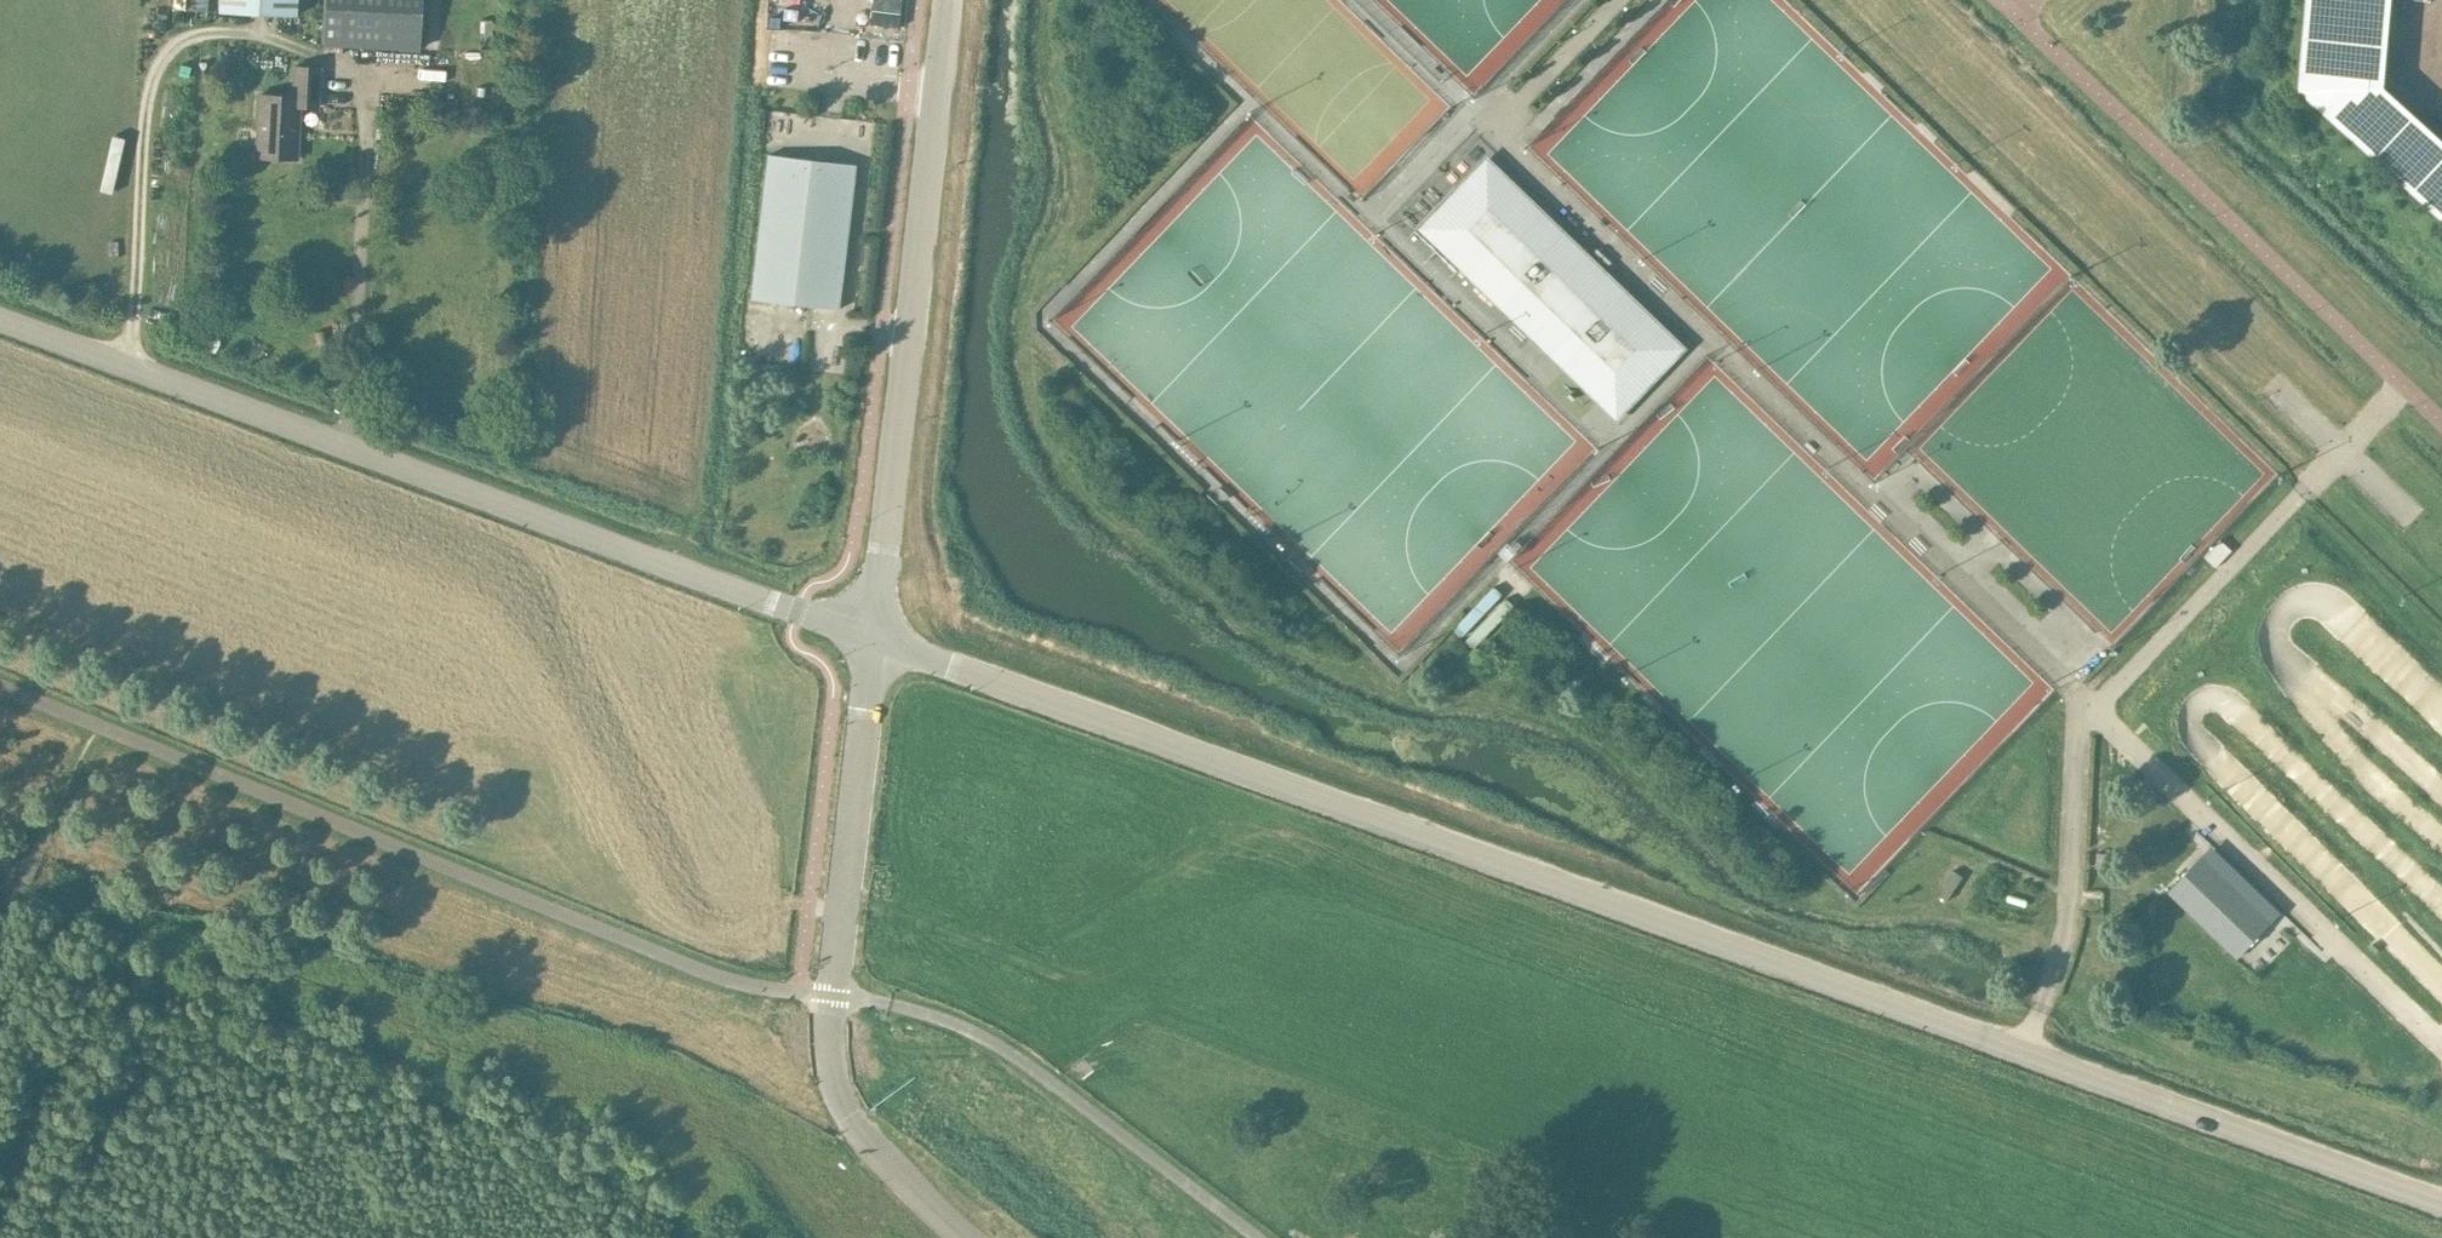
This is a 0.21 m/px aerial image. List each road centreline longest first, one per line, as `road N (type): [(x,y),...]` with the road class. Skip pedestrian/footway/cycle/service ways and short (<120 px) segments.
road 1 (unclassified): [(2441,1199),(875,642)]
road 2 (unclassified): [(875,642),(0,324)]
road 3 (unclassified): [(875,642),(952,0)]
road 4 (unclassified): [(852,1122),(827,1039),(875,642)]

